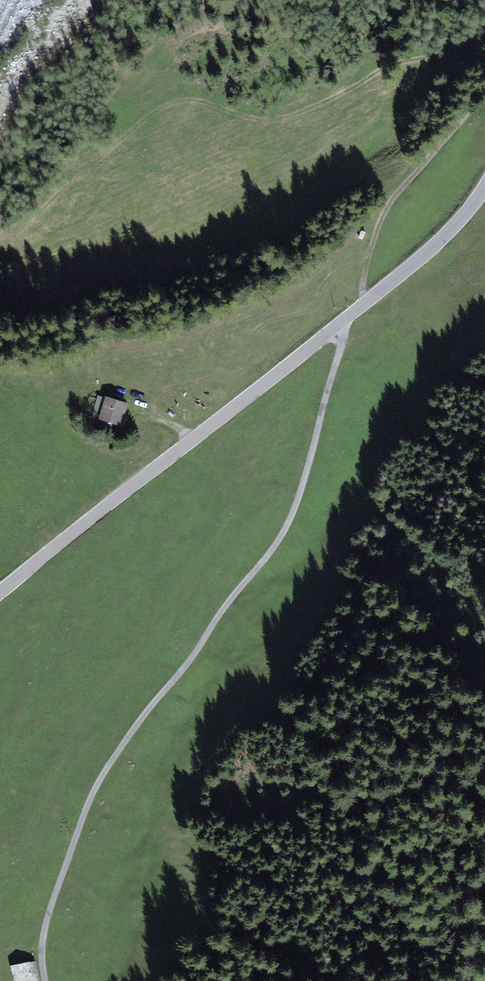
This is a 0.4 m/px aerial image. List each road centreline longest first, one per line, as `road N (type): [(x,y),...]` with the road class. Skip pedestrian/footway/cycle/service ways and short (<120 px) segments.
road 1 (track): [(344,320),(289,521),(94,792),(49,909),(46,980)]
road 2 (tertiary): [(484,189),(442,240),(0,593)]
road 3 (track): [(366,302),(363,283),(387,206),(484,90)]

